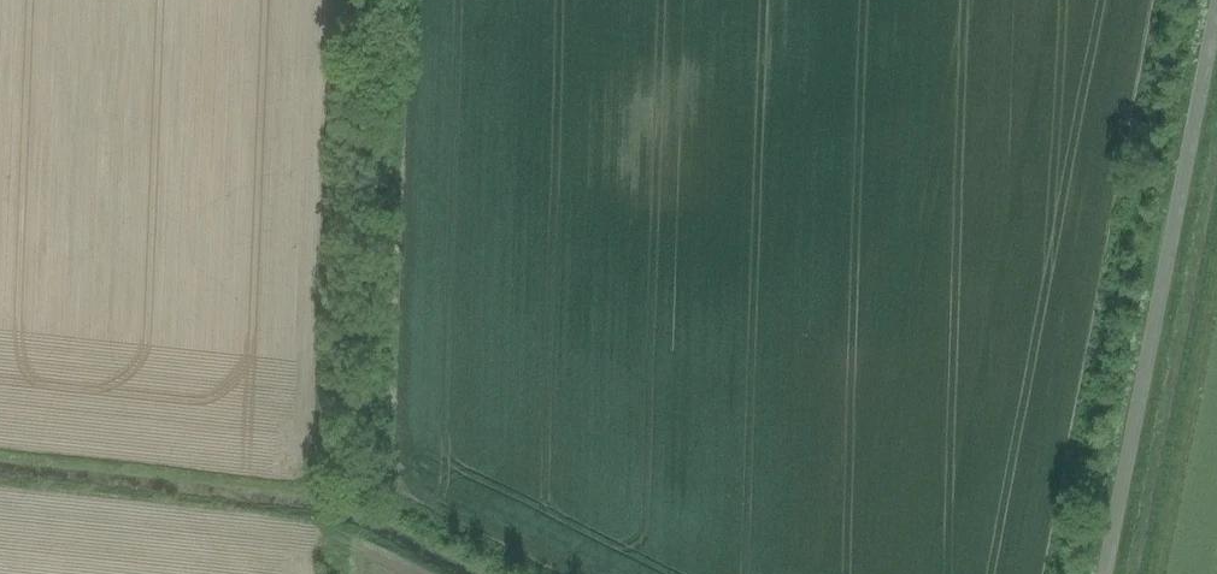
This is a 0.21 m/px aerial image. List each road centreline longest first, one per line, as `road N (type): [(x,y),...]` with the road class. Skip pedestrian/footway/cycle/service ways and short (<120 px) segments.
road 1 (unclassified): [(1103,573),(1215,0)]

